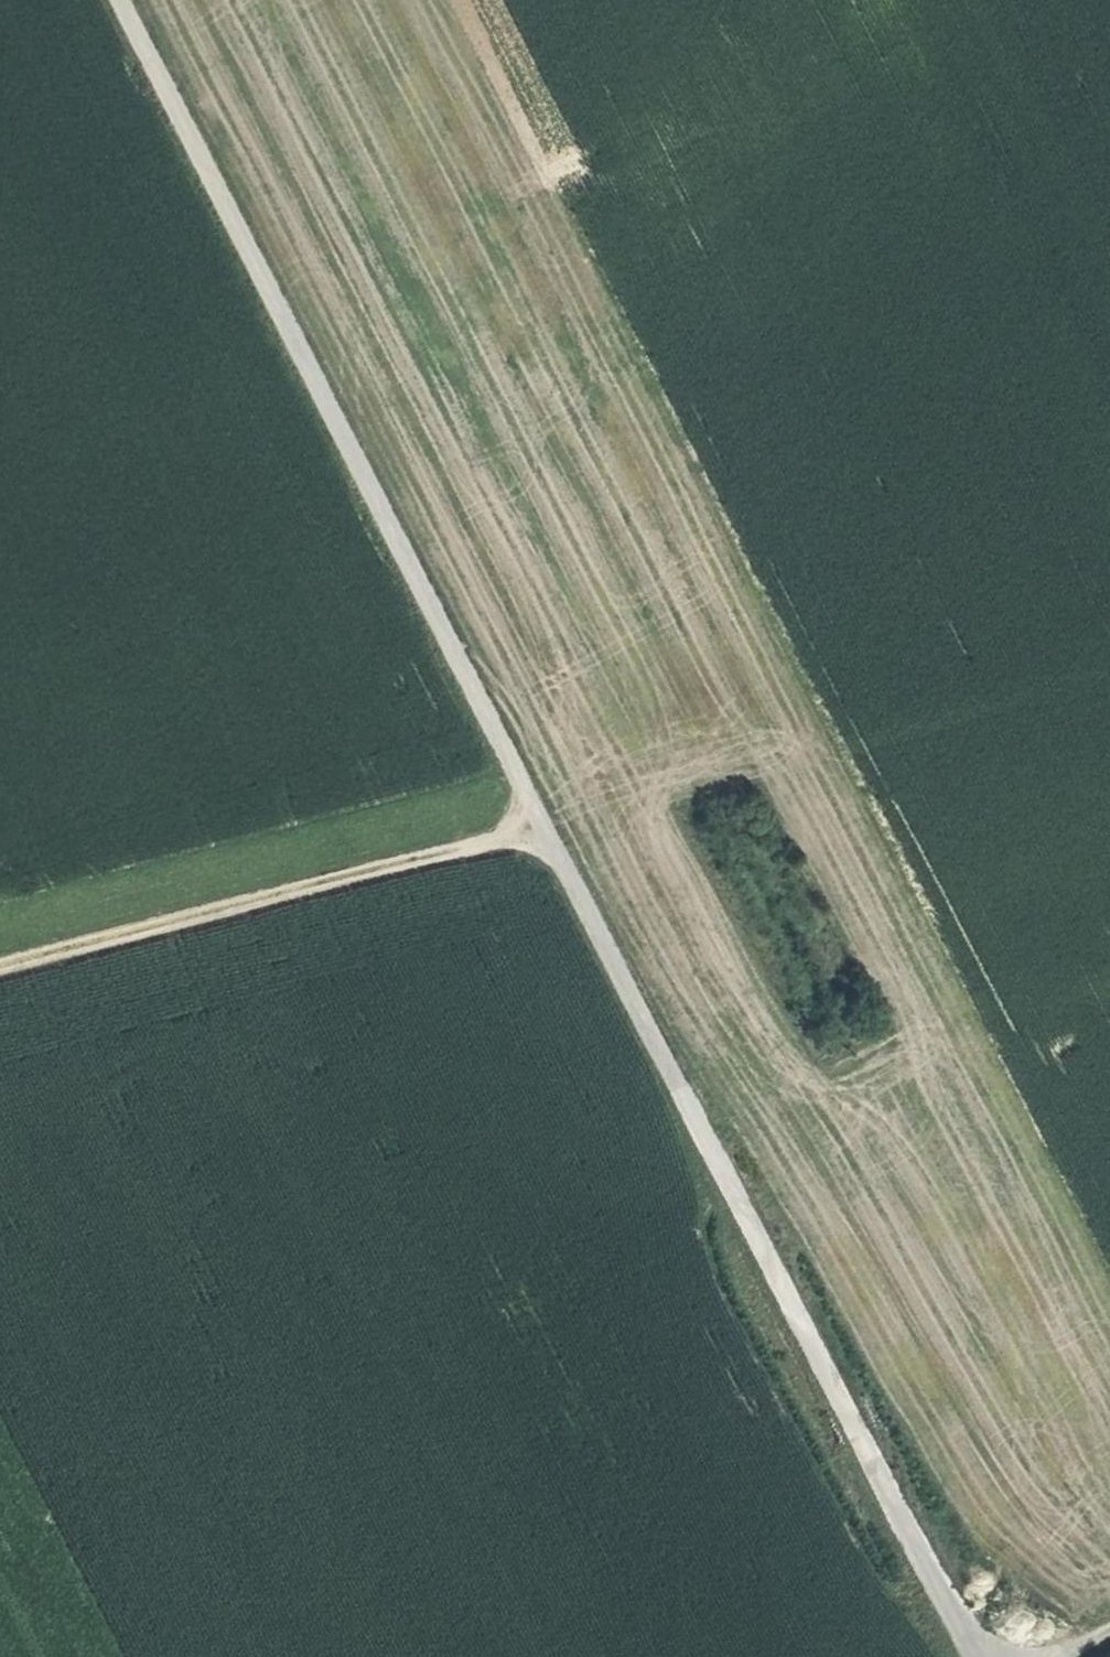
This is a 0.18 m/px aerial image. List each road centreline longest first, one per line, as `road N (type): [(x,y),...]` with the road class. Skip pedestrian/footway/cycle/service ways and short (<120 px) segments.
road 1 (unclassified): [(126,0),(972,1656)]
road 2 (track): [(543,831),(0,960)]

